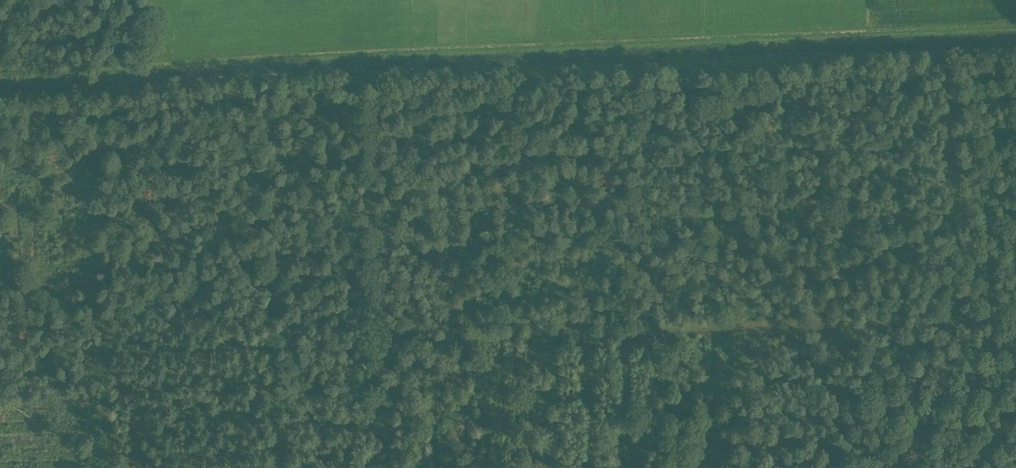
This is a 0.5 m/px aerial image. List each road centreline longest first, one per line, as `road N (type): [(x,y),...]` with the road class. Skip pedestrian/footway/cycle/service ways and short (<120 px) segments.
road 1 (track): [(275,467),(262,88),(349,83),(373,95),(380,327),(416,328),(432,339),(1015,320)]
road 2 (track): [(108,467),(98,95),(262,88)]

